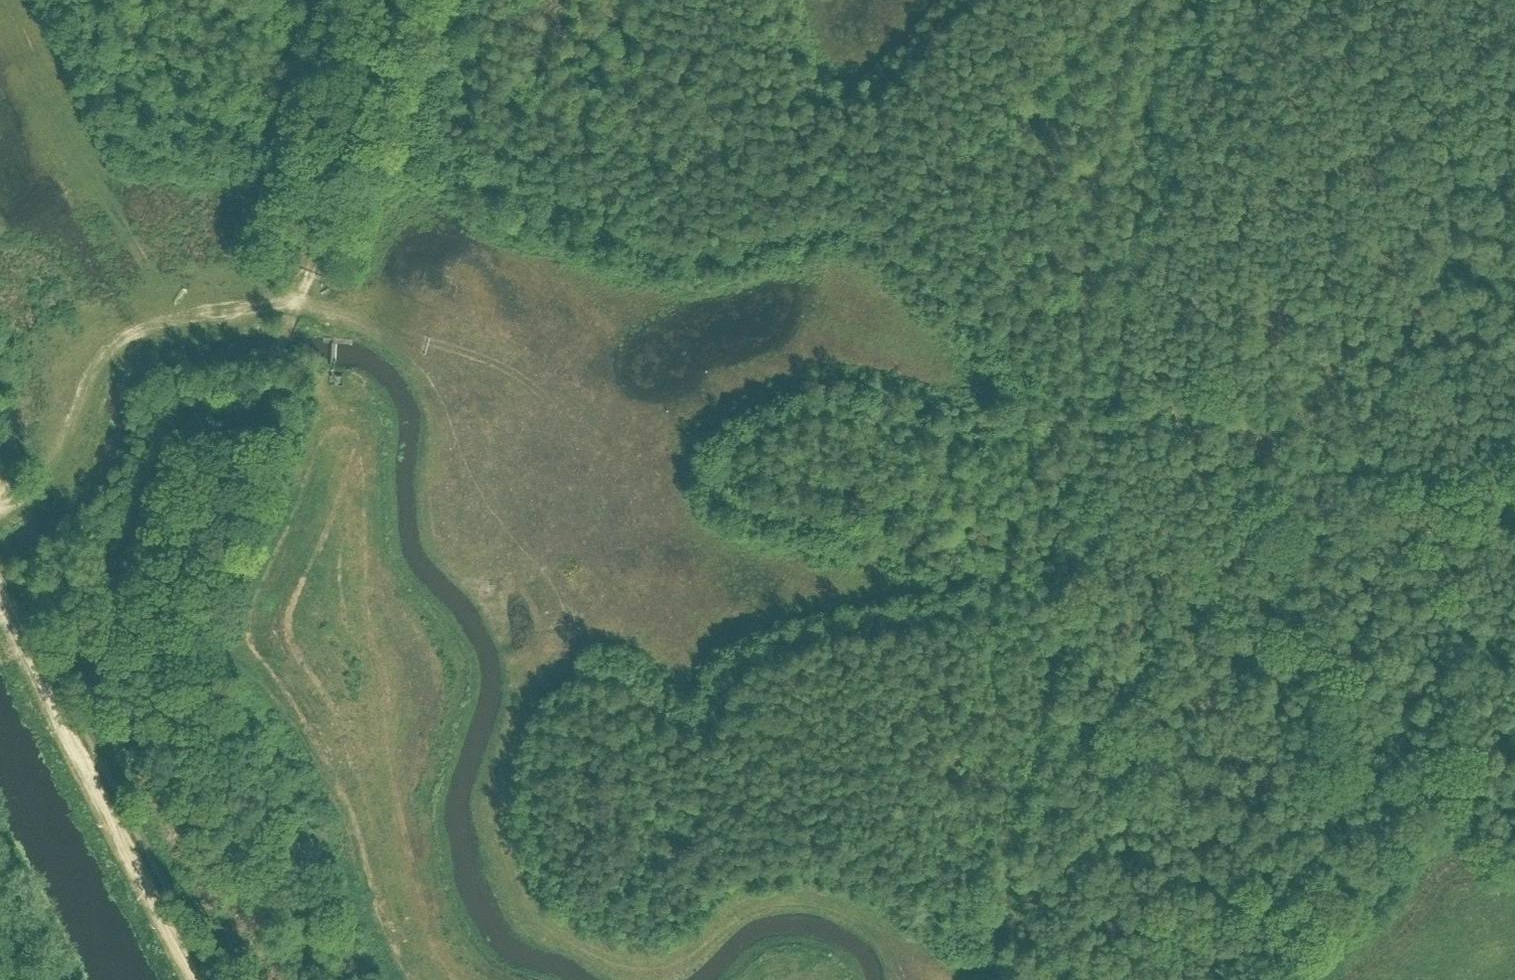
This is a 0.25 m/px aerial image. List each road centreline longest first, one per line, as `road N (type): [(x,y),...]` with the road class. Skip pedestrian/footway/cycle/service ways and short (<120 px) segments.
road 1 (track): [(0,506),(51,466),(85,373),(112,342),(132,329),(202,312),(301,304),(154,250),(120,218),(74,148)]
road 2 (track): [(301,304),(163,690),(109,780)]
road 3 (track): [(201,979),(0,593)]
road 4 (track): [(411,0),(301,304)]
road 5 (track): [(561,414),(535,383),(503,365),(375,330)]

